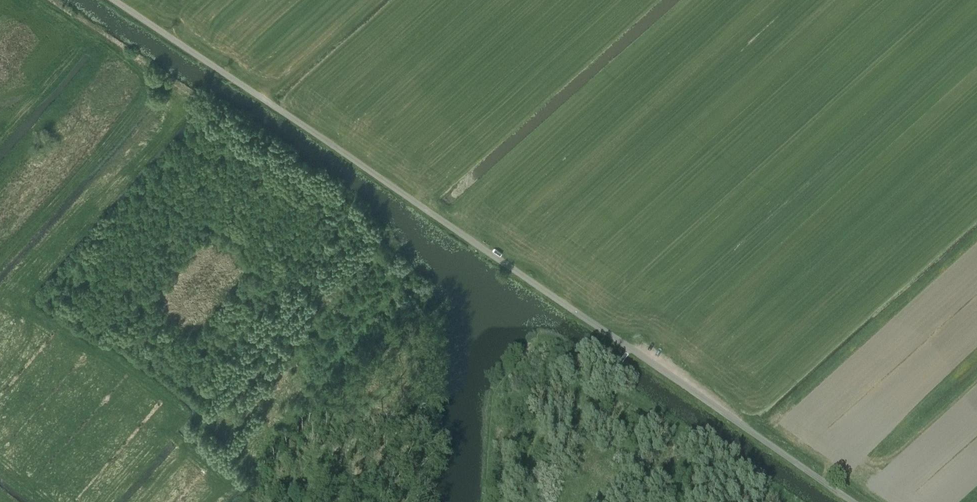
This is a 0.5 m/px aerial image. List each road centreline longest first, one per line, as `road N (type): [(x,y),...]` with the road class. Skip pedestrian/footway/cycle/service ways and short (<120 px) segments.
road 1 (unclassified): [(855,501),(114,0)]
road 2 (track): [(610,378),(558,343),(525,351),(491,401),(485,501)]
road 3 (track): [(783,501),(610,378)]

